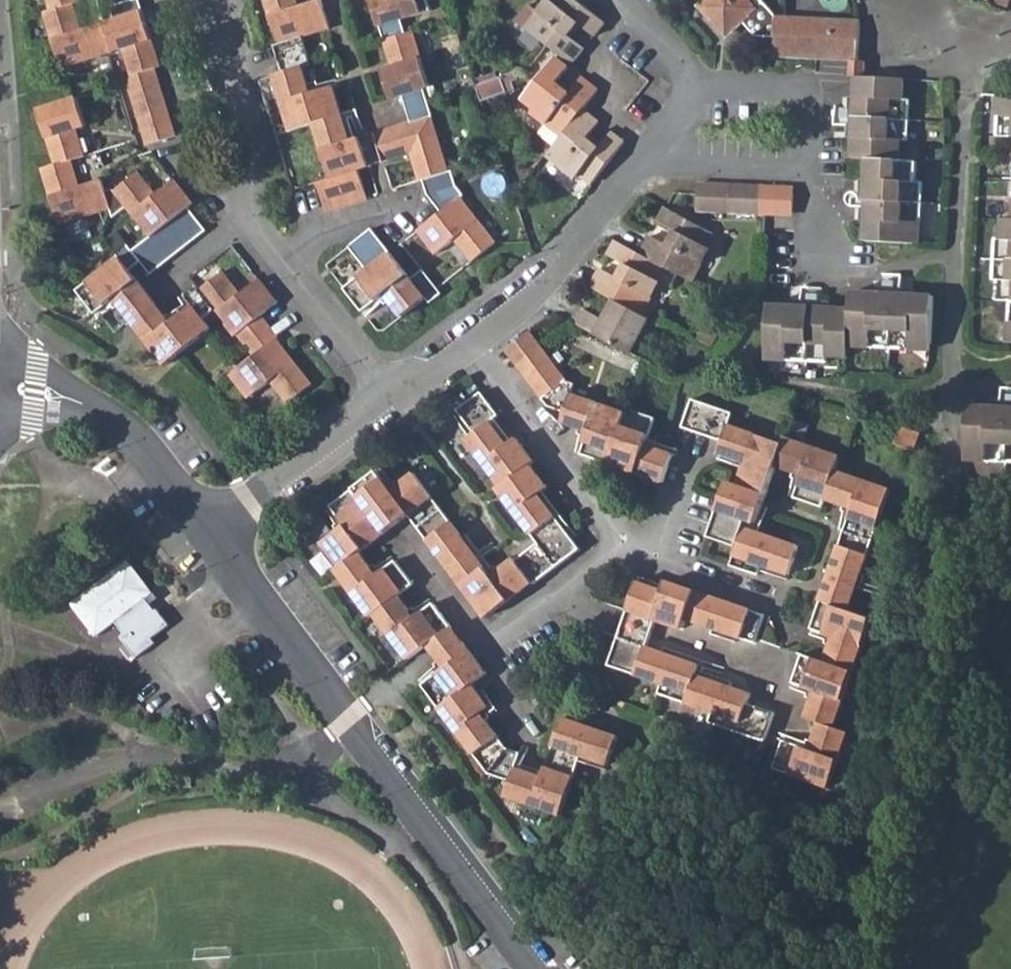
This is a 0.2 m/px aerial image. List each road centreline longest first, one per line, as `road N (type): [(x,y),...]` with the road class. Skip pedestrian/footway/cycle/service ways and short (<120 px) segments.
road 1 (residential): [(544,968),(345,722),(208,532)]
road 2 (residential): [(284,257),(240,194),(252,138),(226,40),(228,0)]
road 3 (residential): [(471,344),(533,289),(649,148)]
road 4 (residential): [(208,532),(163,471),(113,427),(0,386)]
road 5 (residential): [(471,344),(619,543)]
road 6 (residential): [(208,532),(386,398)]
road 7 (residential): [(696,89),(811,94),(803,170)]
road 8 (residential): [(386,398),(284,257)]
road 9 (residential): [(619,543),(486,644)]
road 10 (residential): [(649,148),(687,165),(803,170)]
road 11 (residential): [(803,170),(816,267),(855,273)]
road 12 (residential): [(606,0),(683,62),(696,89)]

